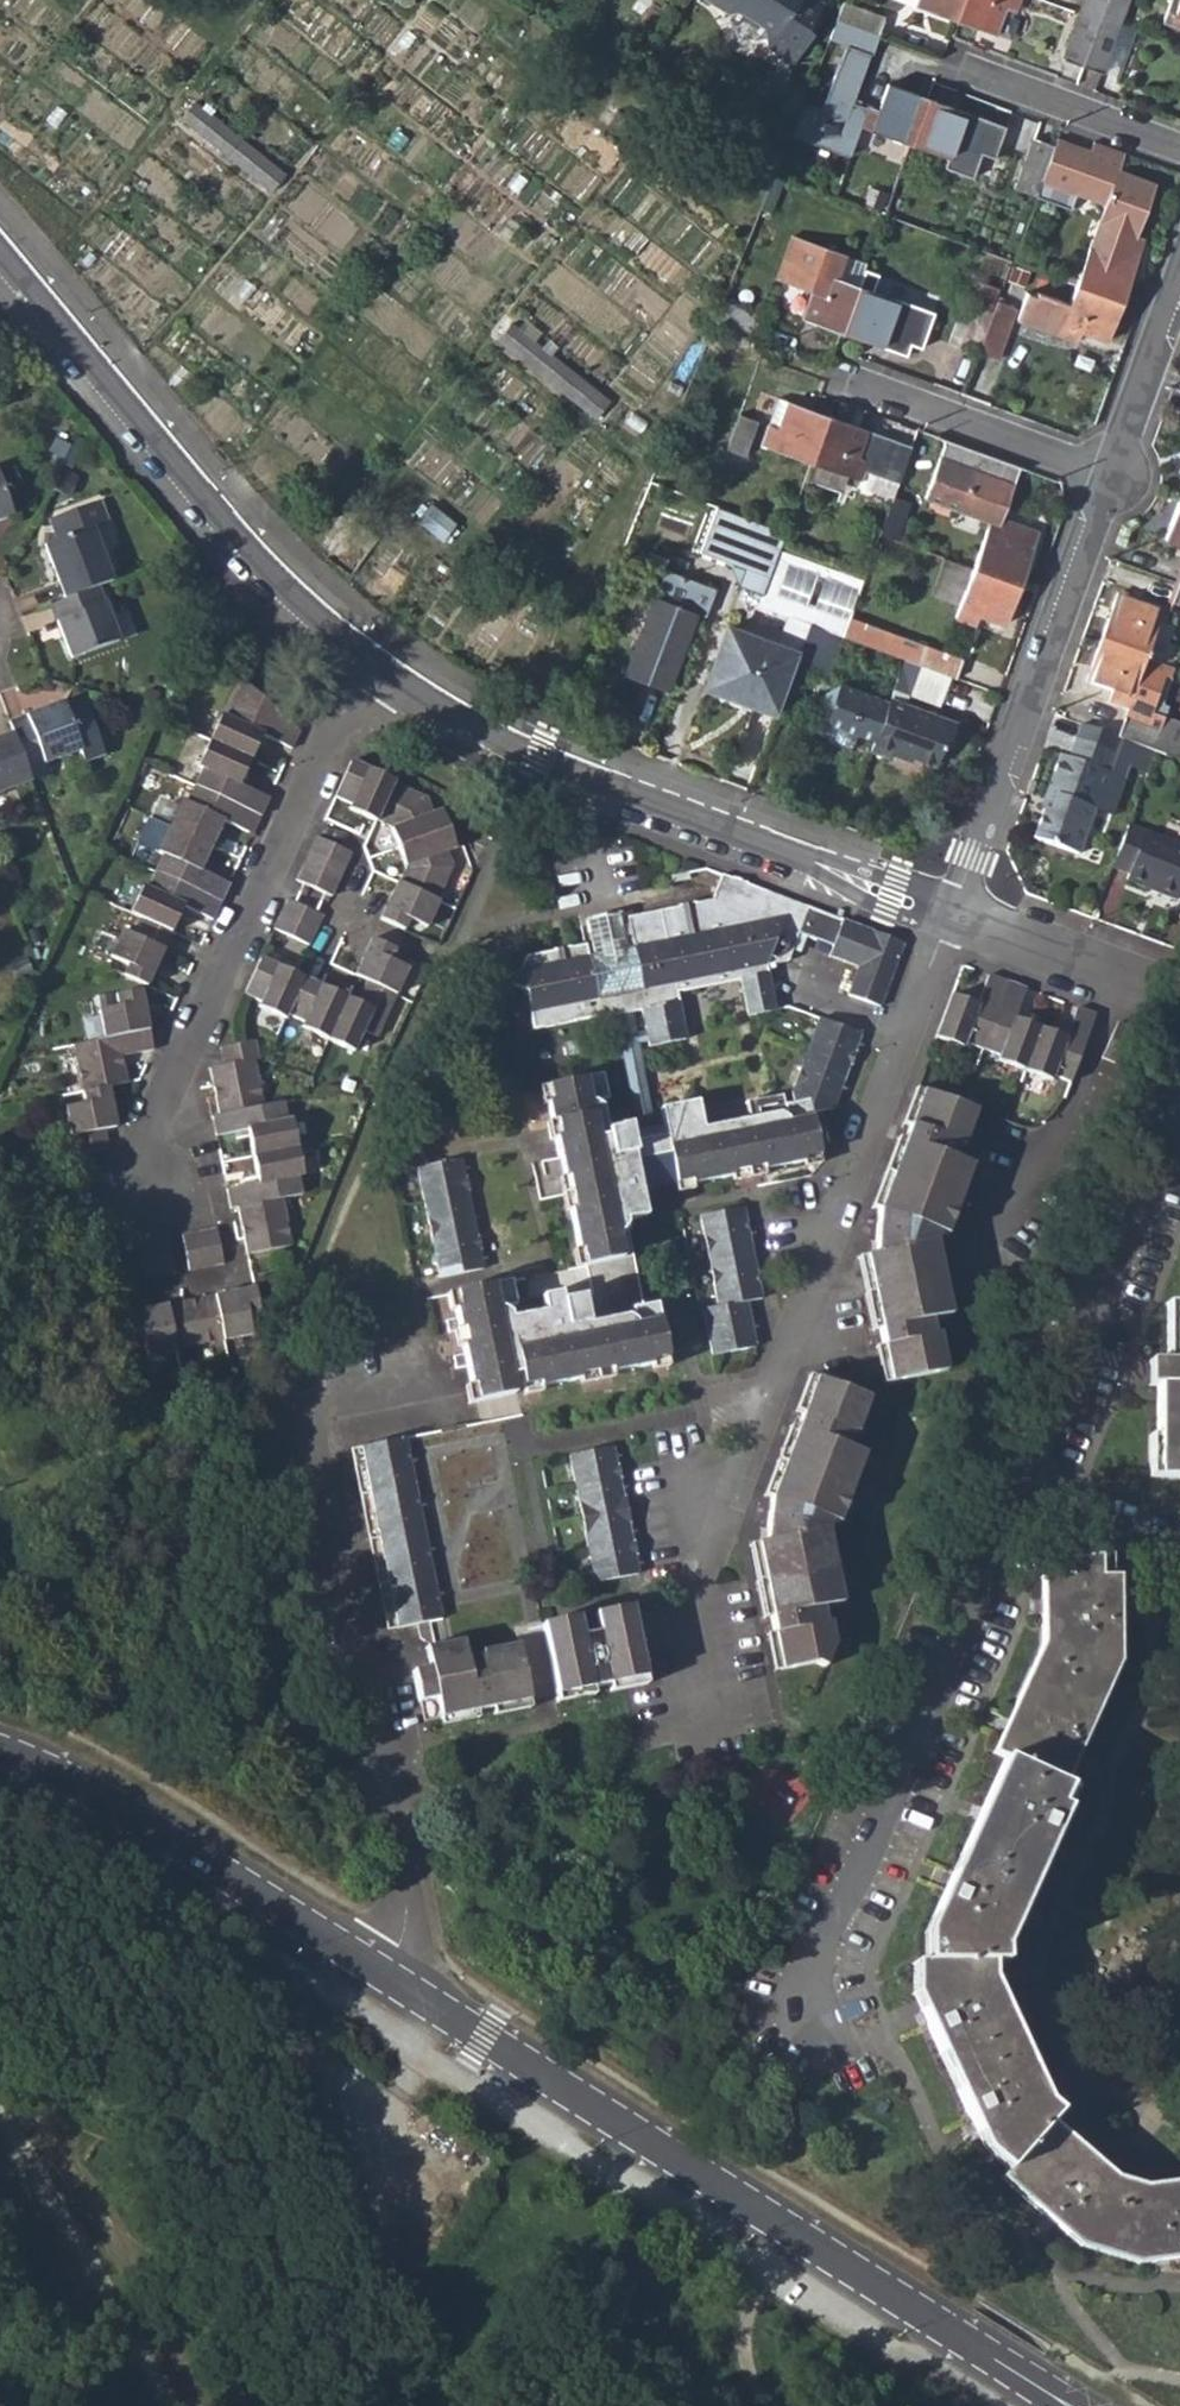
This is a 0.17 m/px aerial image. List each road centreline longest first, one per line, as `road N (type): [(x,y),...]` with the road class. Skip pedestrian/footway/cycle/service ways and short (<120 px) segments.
road 1 (residential): [(729,1728),(702,1580),(950,917)]
road 2 (tertiary): [(381,1973),(1067,2405)]
road 3 (residential): [(438,1380),(302,1408),(401,1849),(404,1931),(381,1973)]
road 4 (residential): [(366,663),(536,758),(950,917)]
road 5 (residential): [(1022,1487),(811,1989),(816,2019),(836,2041),(860,2041)]
road 6 (residential): [(366,663),(168,1091),(153,1152),(159,1192)]
road 7 (residential): [(0,255),(211,508),(366,663)]
road 8 (residential): [(950,917),(1109,478)]
road 9 (tertiary): [(0,1752),(81,1788),(381,1973)]
road 10 (residential): [(1179,1112),(1022,1487)]
road 11 (residential): [(848,380),(1109,478)]
road 12 (residential): [(960,67),(1179,149)]
road 13 (residential): [(950,917),(1154,994)]
road 14 (residential): [(1109,478),(1179,280)]
road 15 (residential): [(1022,1487),(1179,1556)]

